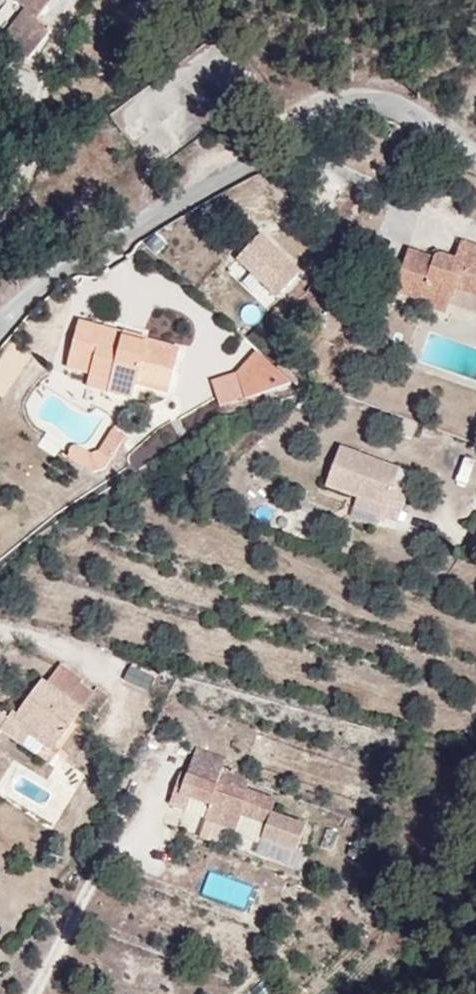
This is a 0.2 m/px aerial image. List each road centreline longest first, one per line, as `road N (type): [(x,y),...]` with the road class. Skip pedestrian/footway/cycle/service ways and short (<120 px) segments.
road 1 (unclassified): [(475,157),(397,106),(338,107),(95,246),(0,332)]
road 2 (track): [(34,993),(142,822)]

